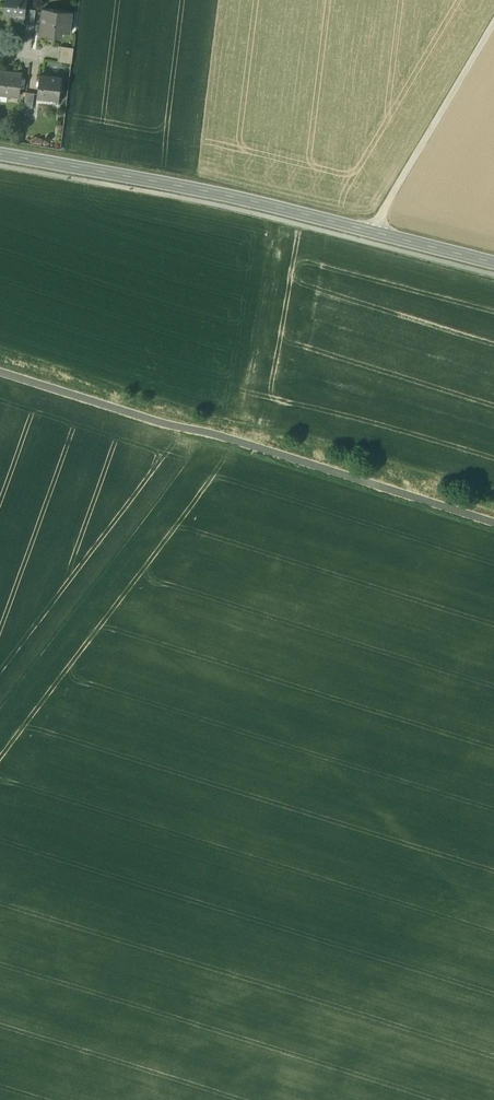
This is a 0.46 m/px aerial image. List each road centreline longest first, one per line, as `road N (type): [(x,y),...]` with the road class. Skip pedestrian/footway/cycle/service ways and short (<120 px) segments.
road 1 (secondary): [(493,265),(234,197),(0,157)]
road 2 (track): [(381,235),(493,40)]

